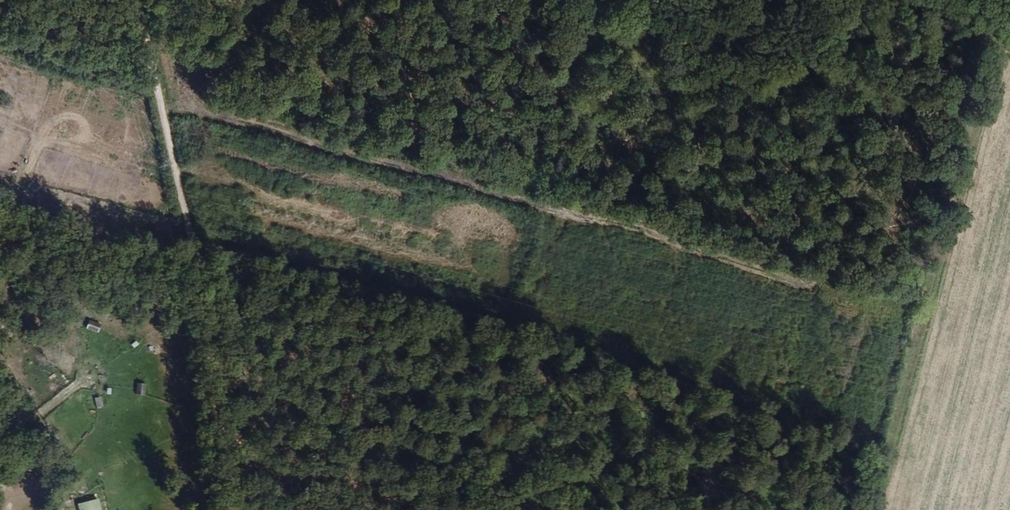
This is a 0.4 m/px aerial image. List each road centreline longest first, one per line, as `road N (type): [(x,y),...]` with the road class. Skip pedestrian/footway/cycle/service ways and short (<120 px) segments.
road 1 (track): [(230,509),(205,246),(138,0)]

